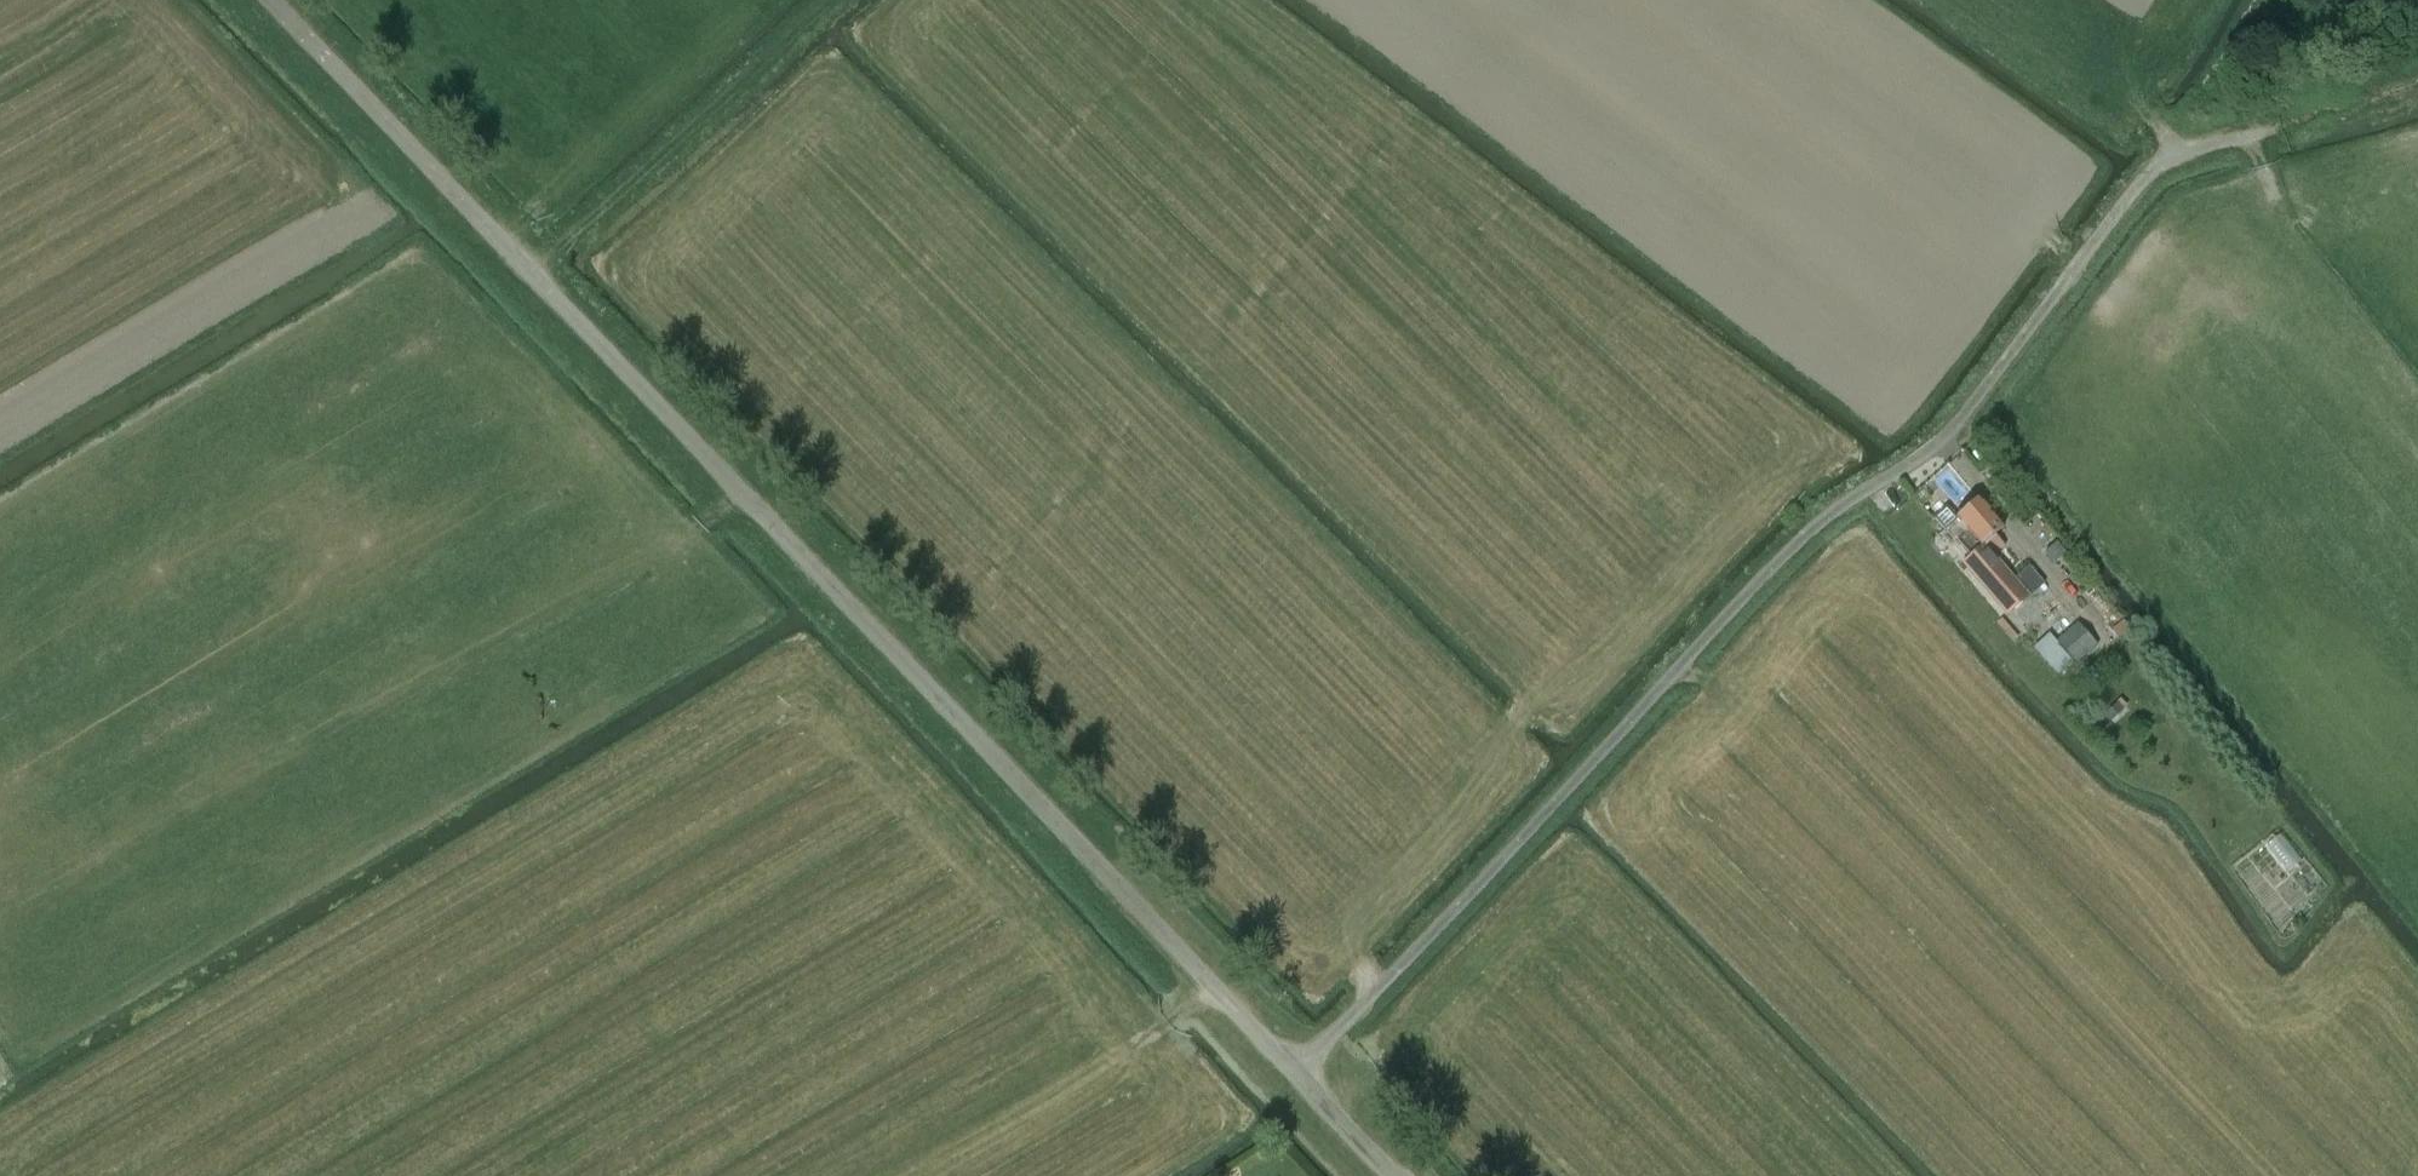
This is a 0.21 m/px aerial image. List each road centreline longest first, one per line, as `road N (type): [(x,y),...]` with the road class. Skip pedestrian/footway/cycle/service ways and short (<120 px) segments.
road 1 (unclassified): [(1296,1074),(1802,537),(1924,453),(1968,412),(2155,163),(2417,84)]
road 2 (unclassified): [(1296,1074),(270,0)]
road 3 (track): [(526,267),(825,0)]
road 4 (unclassified): [(1396,1175),(1296,1074)]

